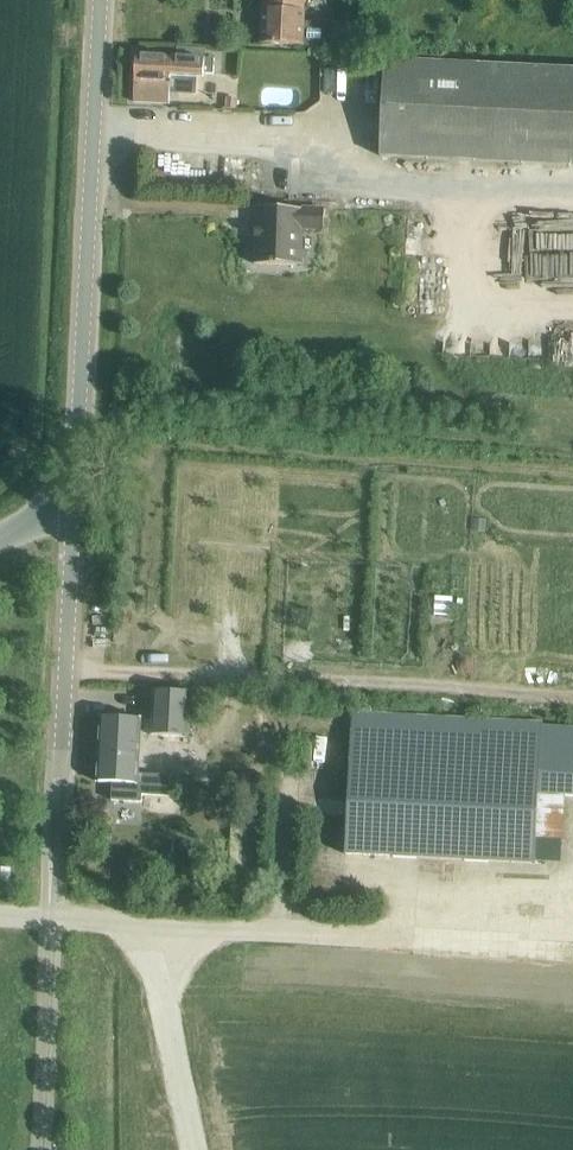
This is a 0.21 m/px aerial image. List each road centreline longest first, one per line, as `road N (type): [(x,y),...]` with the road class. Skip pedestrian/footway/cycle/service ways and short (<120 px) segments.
road 1 (tertiary): [(75,492),(100,0)]
road 2 (unclassified): [(59,800),(75,492)]

